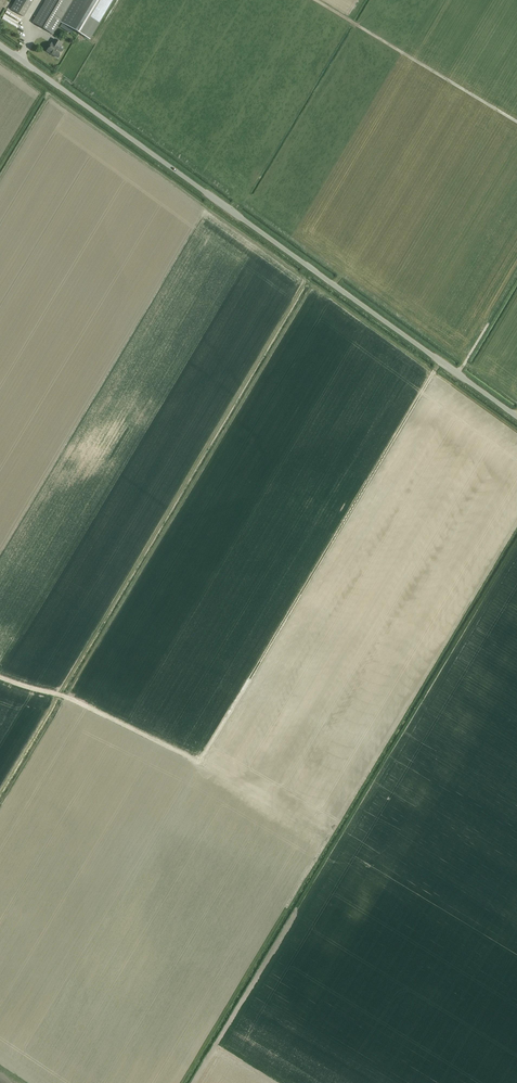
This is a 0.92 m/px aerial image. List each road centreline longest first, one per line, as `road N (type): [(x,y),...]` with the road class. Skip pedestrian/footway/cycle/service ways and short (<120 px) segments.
road 1 (unclassified): [(516,416),(0,42)]

